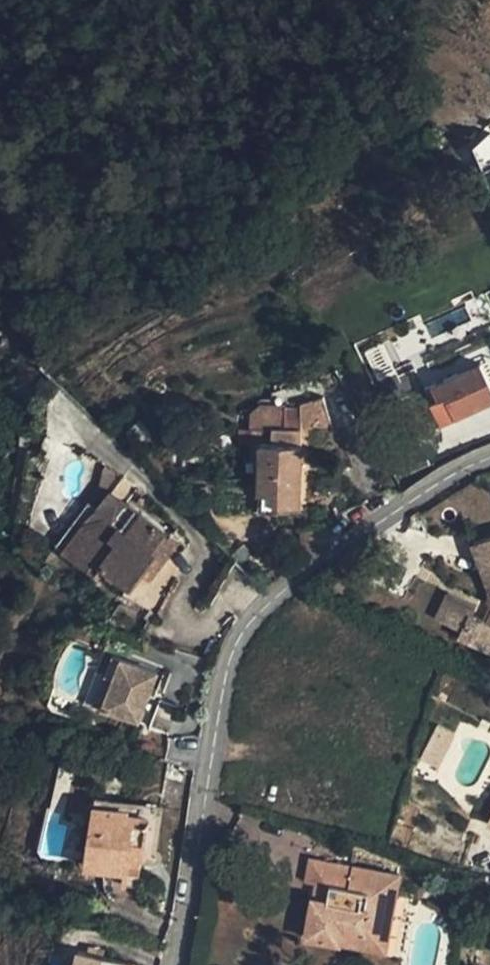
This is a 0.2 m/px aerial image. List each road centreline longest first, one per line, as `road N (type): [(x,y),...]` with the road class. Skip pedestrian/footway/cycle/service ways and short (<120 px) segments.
road 1 (residential): [(176,964),(215,730),(243,631),(280,586),(353,529),(489,452)]

